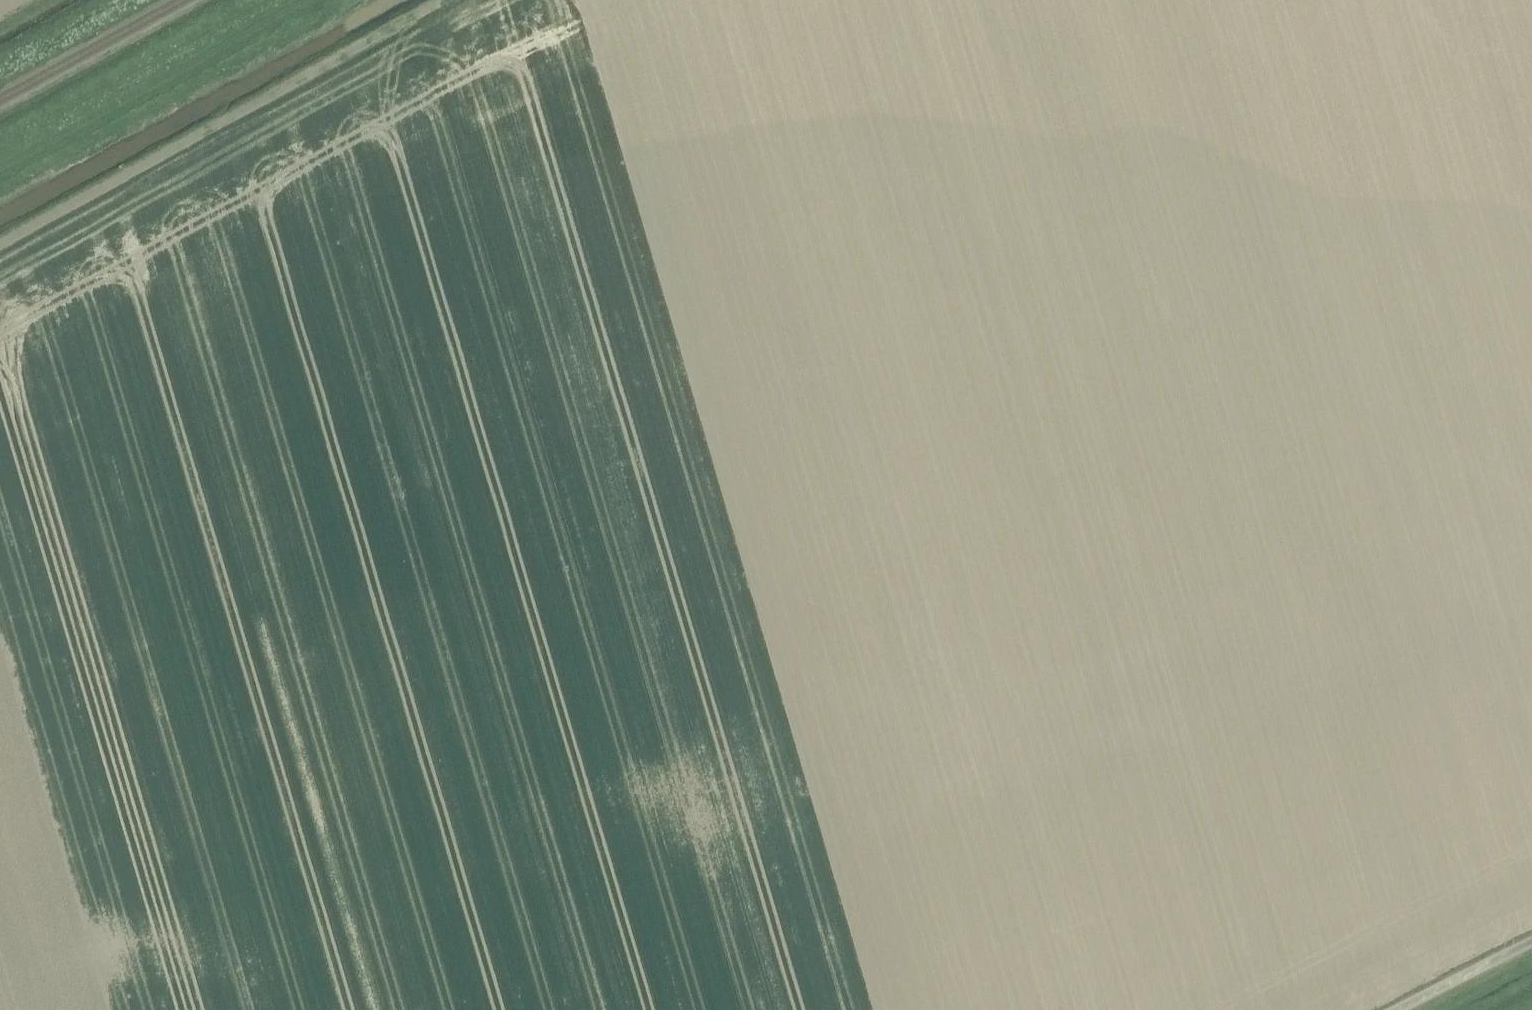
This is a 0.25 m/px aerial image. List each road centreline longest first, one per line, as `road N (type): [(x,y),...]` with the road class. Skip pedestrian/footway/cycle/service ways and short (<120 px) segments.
road 1 (unclassified): [(1395,1009),(1531,940)]

